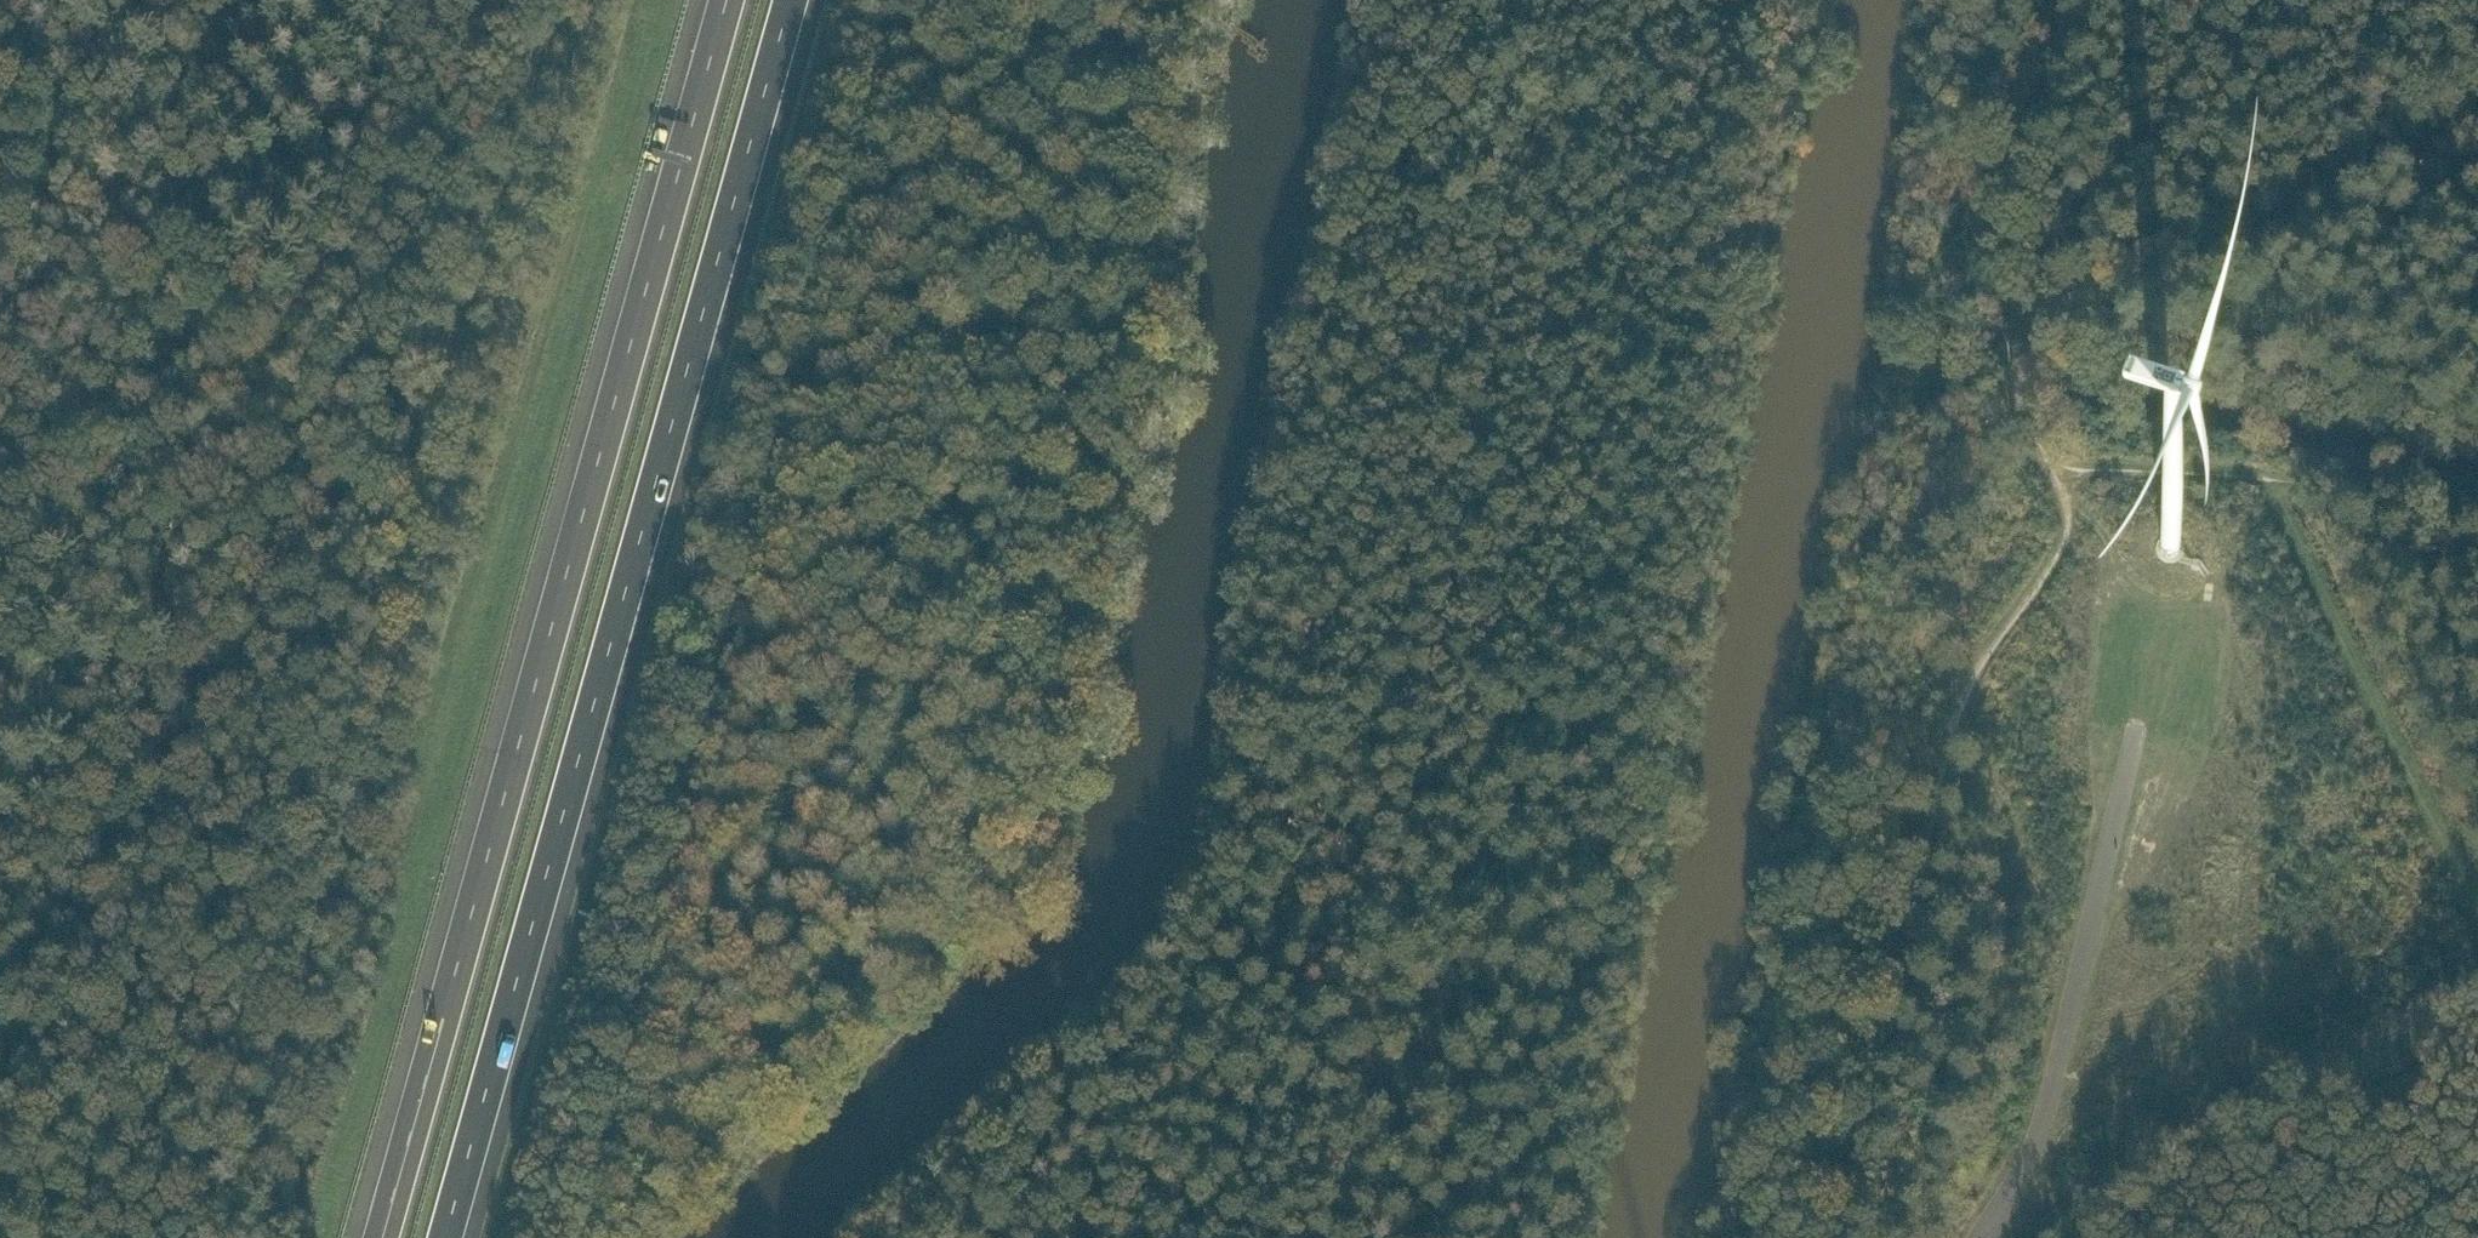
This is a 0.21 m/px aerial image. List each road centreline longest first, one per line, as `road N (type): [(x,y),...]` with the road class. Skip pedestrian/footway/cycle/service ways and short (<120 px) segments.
road 1 (motorway): [(735,0),(664,285),(383,1237)]
road 2 (motorway): [(463,1237),(807,0)]
road 3 (track): [(1991,1226),(2058,1088),(2138,728)]

